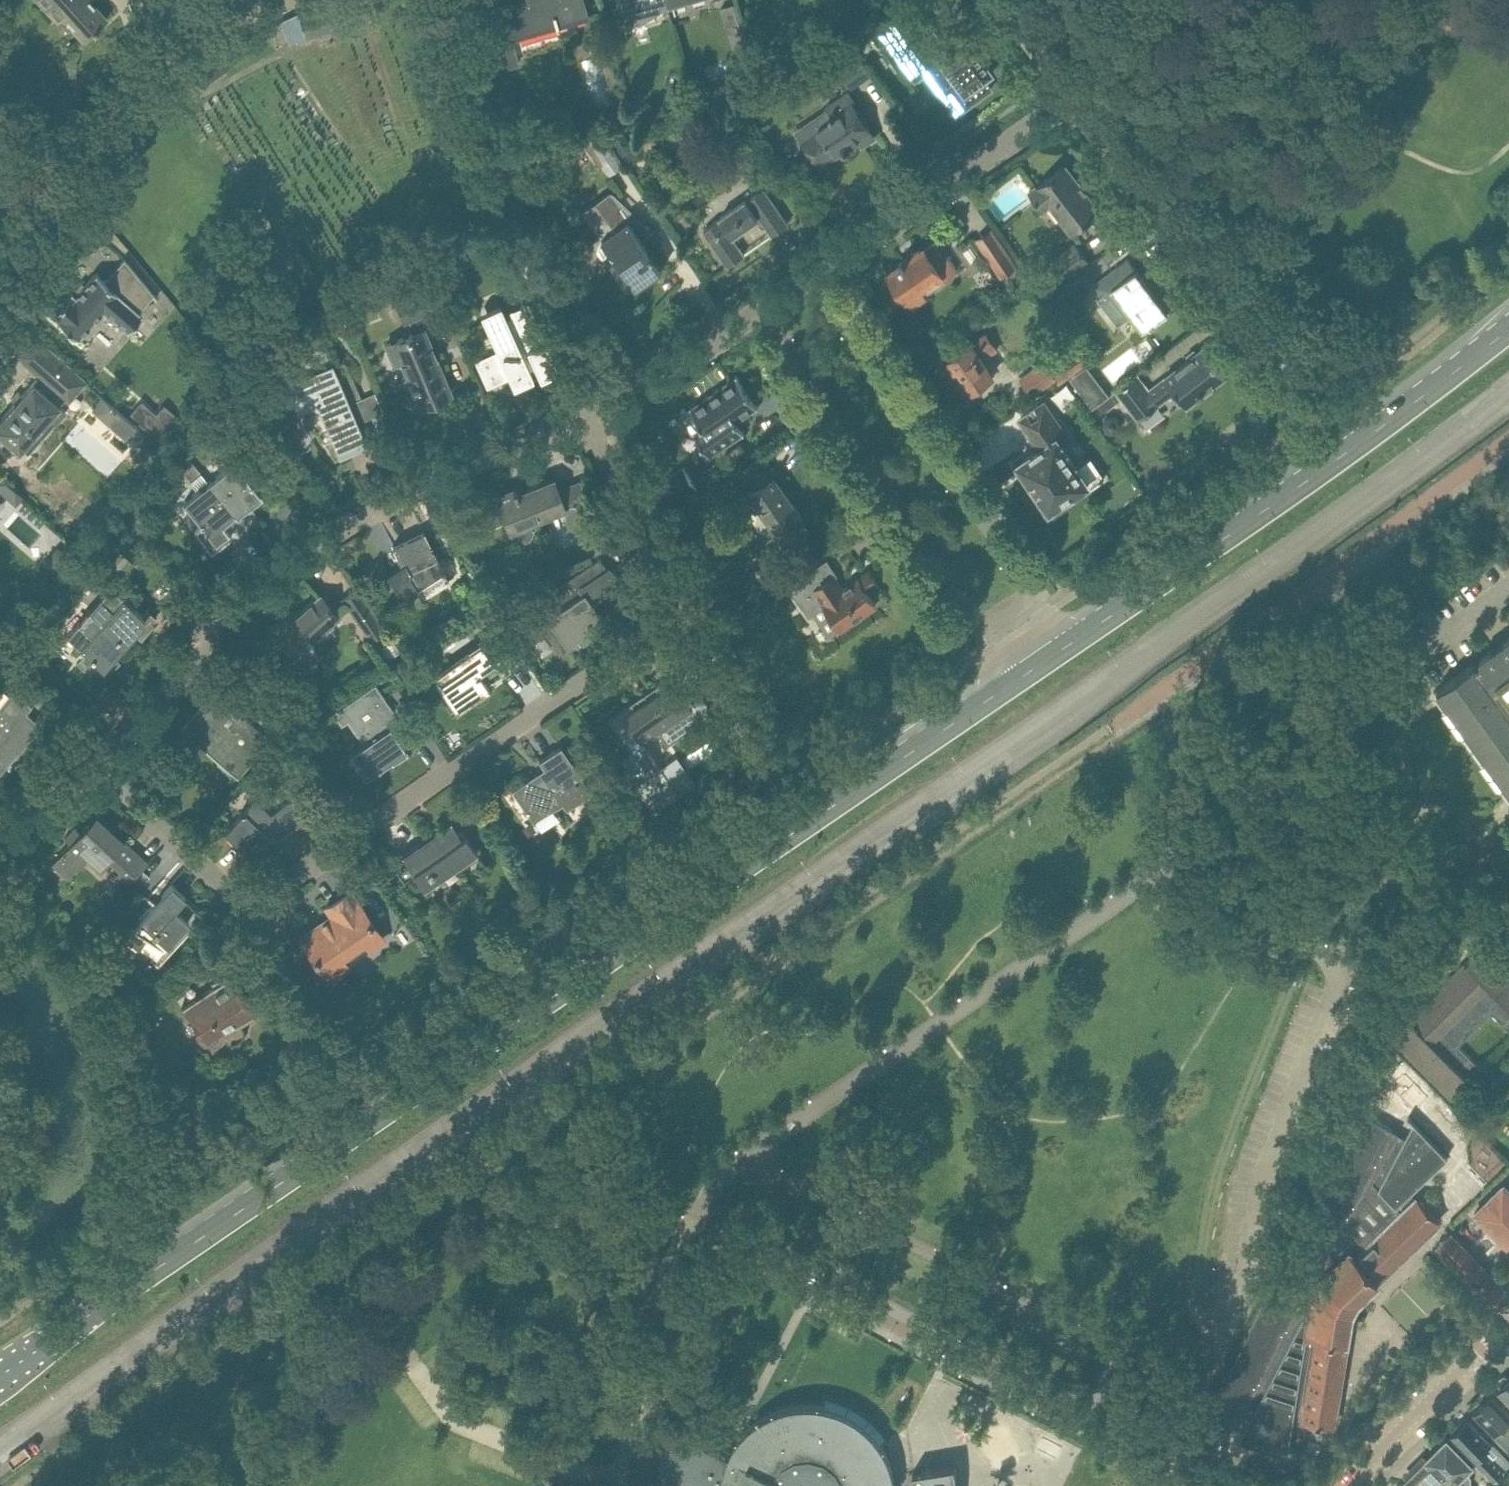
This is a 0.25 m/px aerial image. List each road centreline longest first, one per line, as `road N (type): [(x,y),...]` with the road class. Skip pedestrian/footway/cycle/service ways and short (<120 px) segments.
road 1 (primary): [(0,1446),(1214,607),(1508,392)]
road 2 (primary): [(1014,673),(0,1376)]
road 3 (residential): [(100,757),(240,887),(268,898),(634,651),(654,619),(651,579),(581,418)]
road 4 (residential): [(581,418),(443,465),(313,539),(100,757)]
road 5 (unclassified): [(1356,441),(1083,77)]
road 6 (residential): [(1166,690),(1508,439)]
road 7 (residential): [(1030,590),(813,260)]
road 8 (residential): [(761,296),(980,622)]
road 9 (residential): [(0,261),(139,89),(249,0)]
road 10 (primary): [(1356,441),(1065,640)]
road 11 (residential): [(813,260),(1083,77)]
road 12 (residential): [(606,401),(505,188)]
road 13 (unclassified): [(1342,1485),(1508,1323)]
road 14 (track): [(441,0),(505,188)]
road 15 (primary): [(1508,326),(1356,441)]
road 16 (residential): [(606,401),(761,296)]
road 17 (residential): [(100,757),(28,817),(0,815)]

